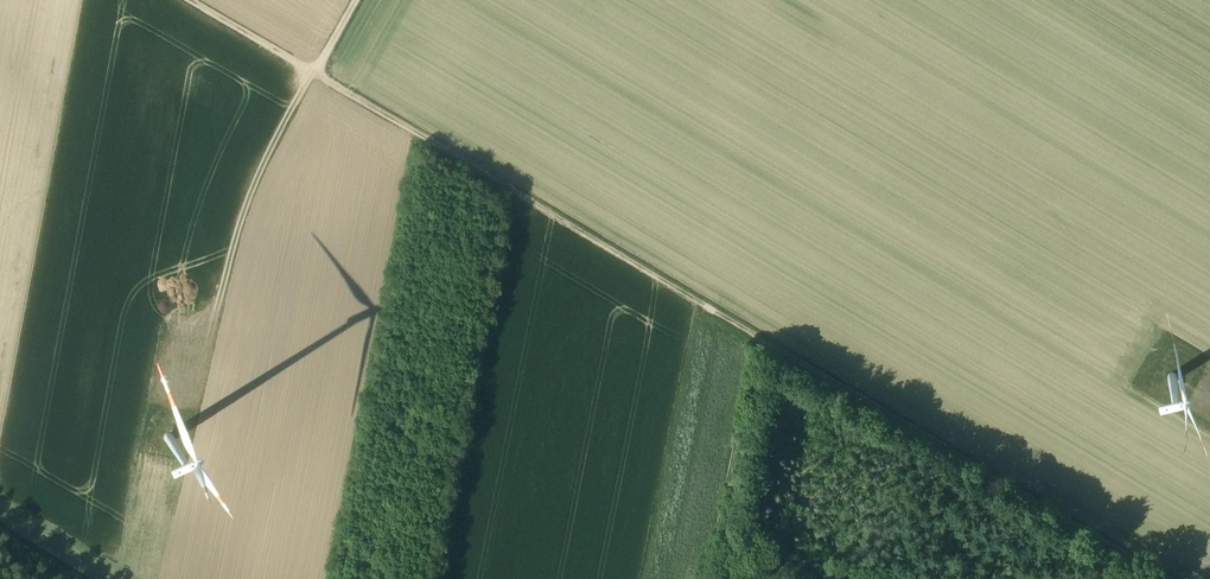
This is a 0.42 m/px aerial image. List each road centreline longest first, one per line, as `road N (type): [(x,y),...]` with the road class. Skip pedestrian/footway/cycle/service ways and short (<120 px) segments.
road 1 (track): [(760,339),(189,0)]
road 2 (track): [(1164,578),(760,339)]
road 3 (track): [(760,339),(713,578)]

